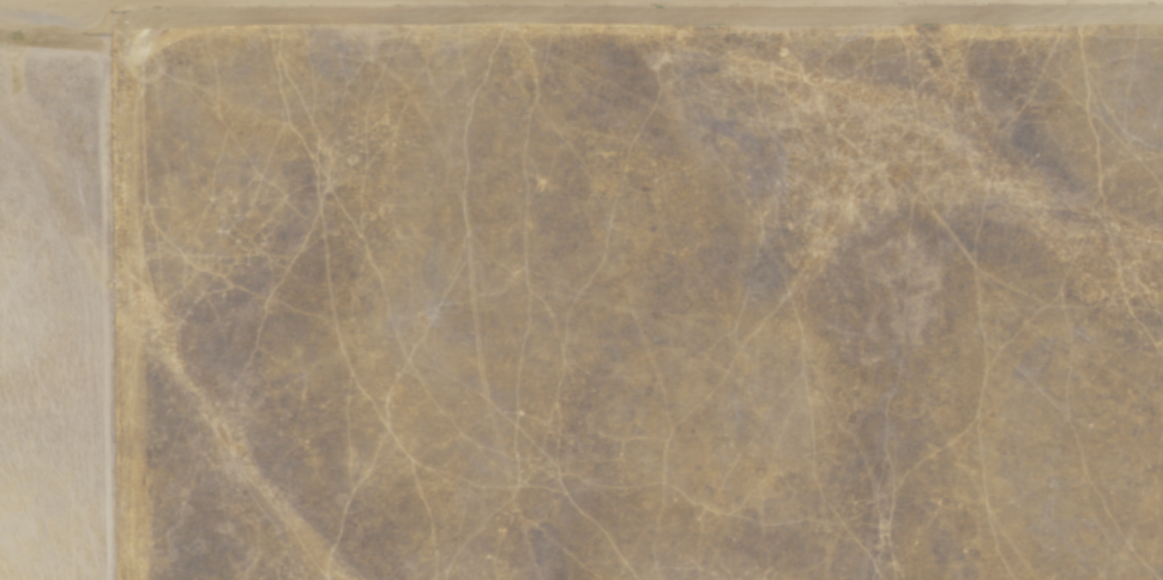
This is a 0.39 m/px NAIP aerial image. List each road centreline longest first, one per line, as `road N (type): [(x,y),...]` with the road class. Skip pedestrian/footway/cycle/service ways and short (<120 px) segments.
road 1 (track): [(1162,19),(212,22)]
road 2 (track): [(212,22),(149,48),(125,40),(129,25),(212,22)]

